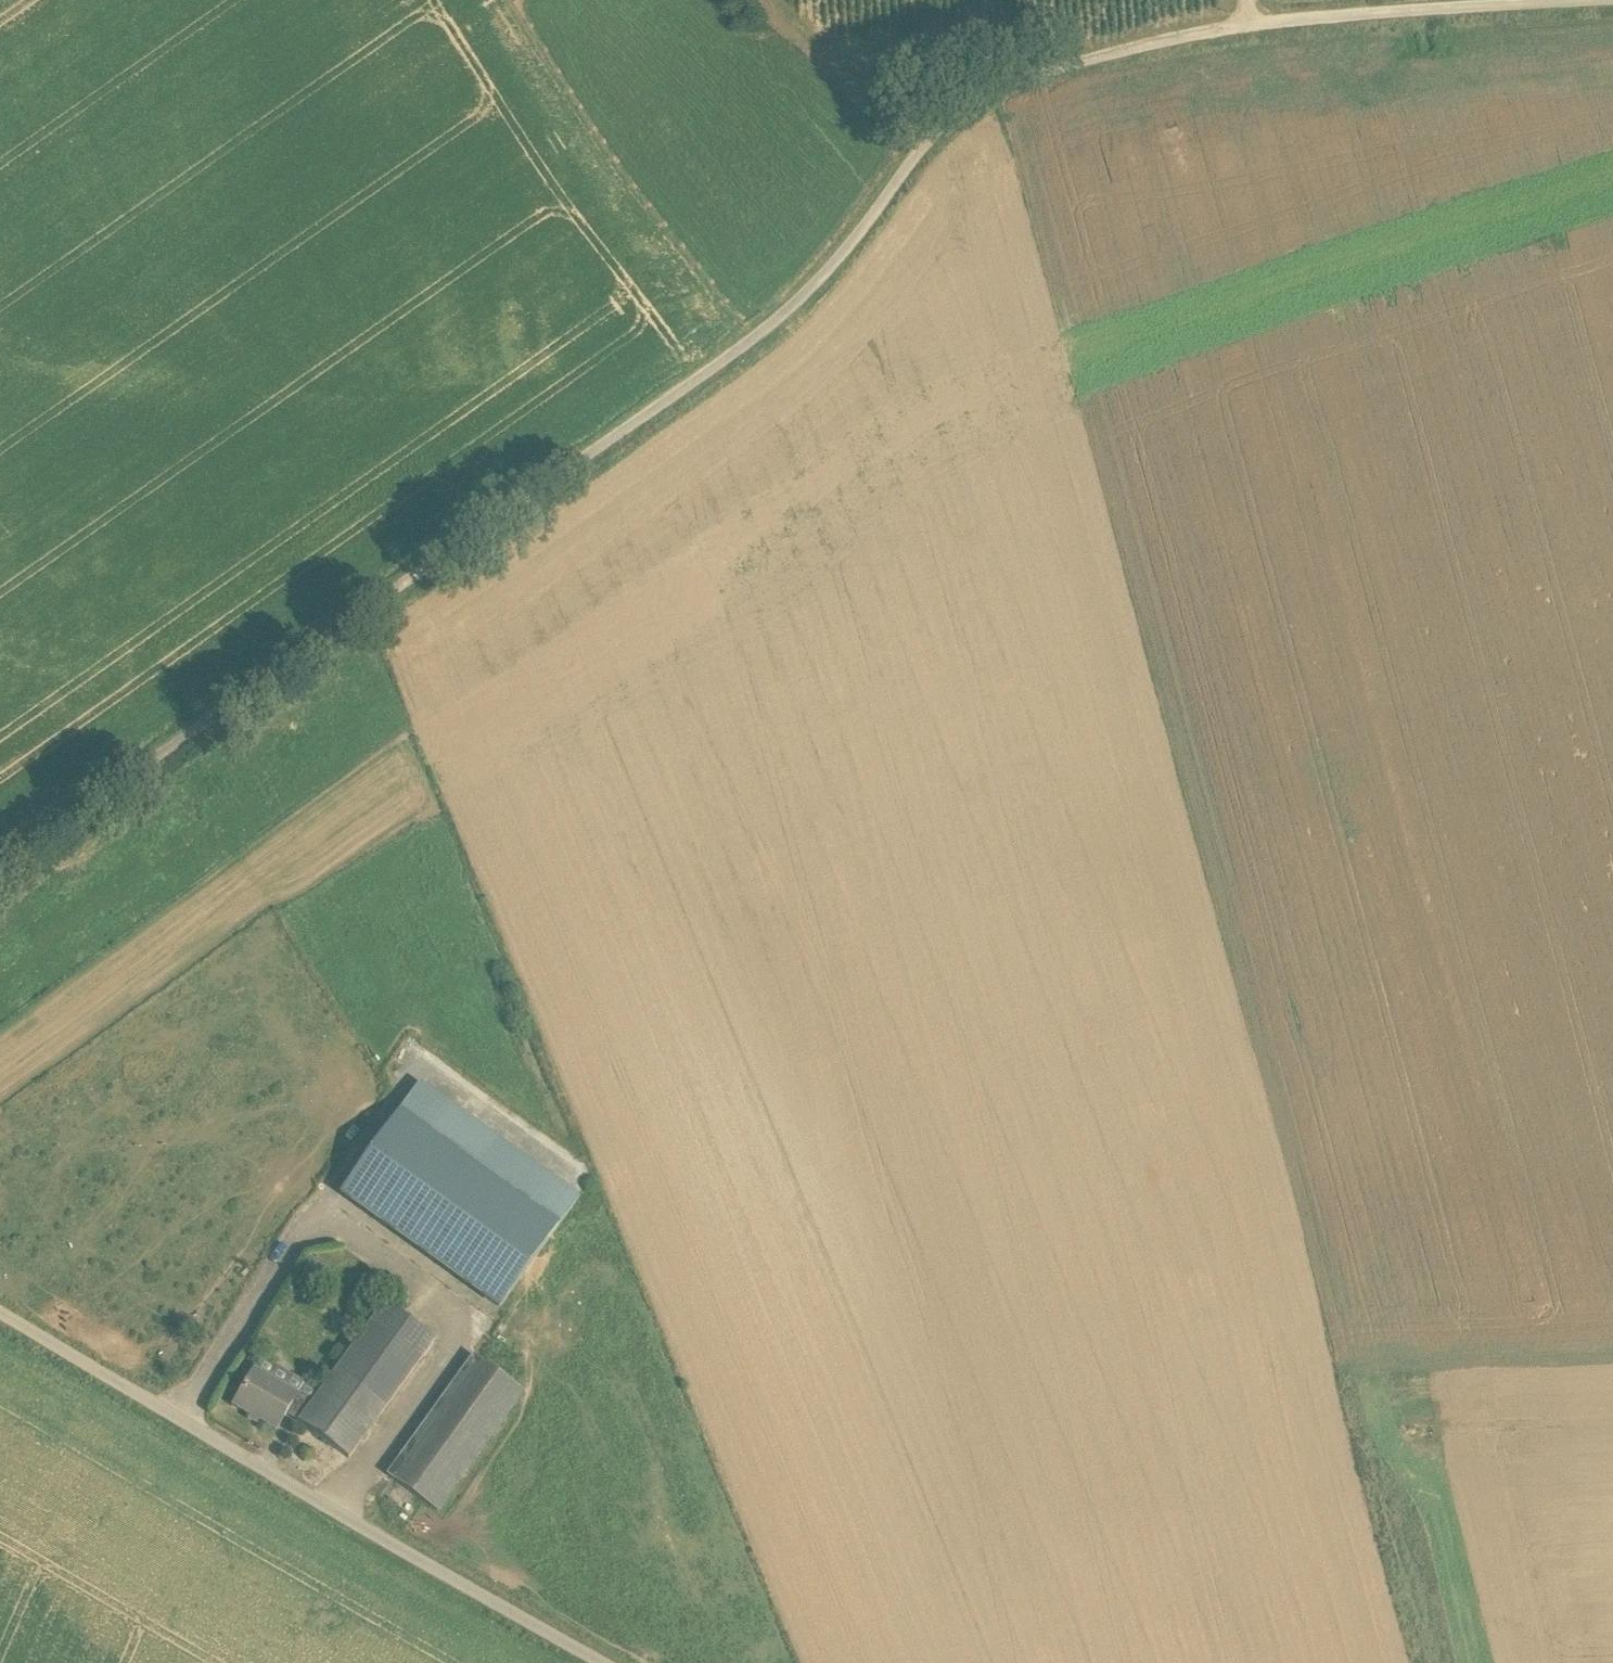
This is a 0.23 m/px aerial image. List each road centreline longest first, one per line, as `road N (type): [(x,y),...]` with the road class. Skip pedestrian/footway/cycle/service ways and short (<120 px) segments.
road 1 (unclassified): [(0,871),(761,342),(864,242),(960,118)]
road 2 (unclassified): [(625,1662),(0,1304)]
road 3 (unclassified): [(1612,1),(1406,8),(1248,26),(1082,59),(1018,81),(960,118)]

